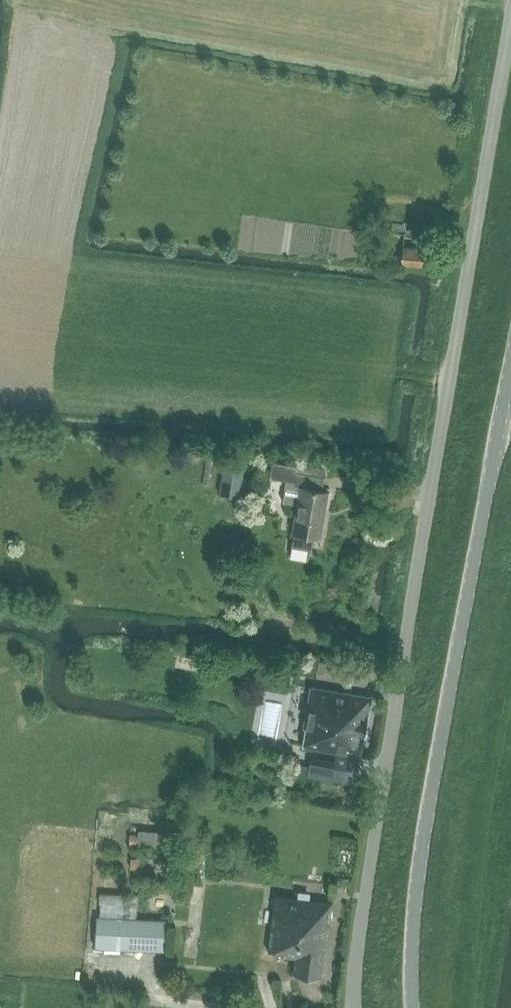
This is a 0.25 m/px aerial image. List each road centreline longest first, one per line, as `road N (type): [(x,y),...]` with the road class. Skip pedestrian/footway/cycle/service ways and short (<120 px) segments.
road 1 (tertiary): [(510,26),(388,749),(354,1007)]
road 2 (tertiary): [(413,1007),(422,854),(510,367)]

